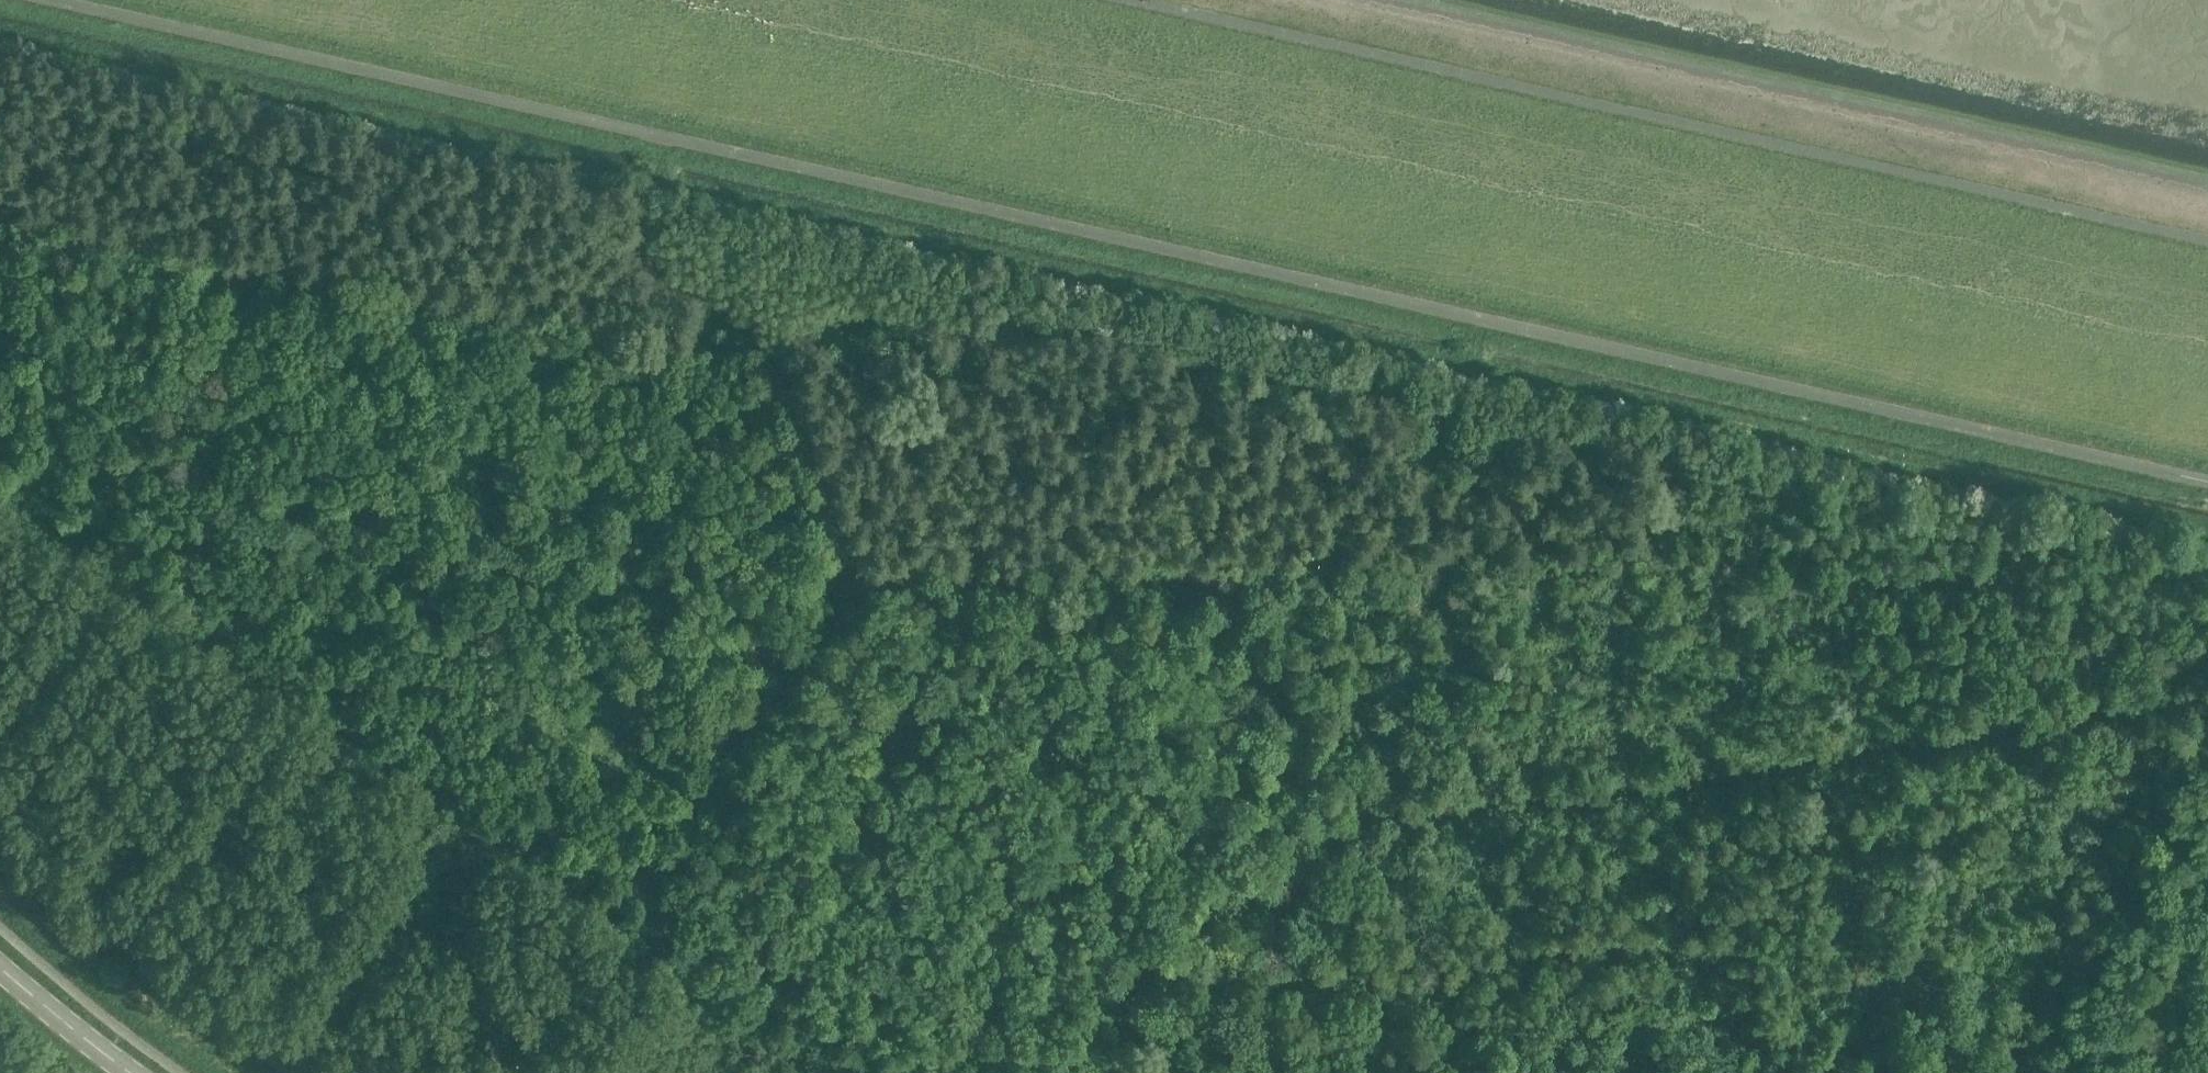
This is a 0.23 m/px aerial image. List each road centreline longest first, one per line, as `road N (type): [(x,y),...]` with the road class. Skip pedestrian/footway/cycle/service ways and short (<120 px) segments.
road 1 (track): [(1684,531),(2207,627)]
road 2 (secondary): [(134,1072),(0,961)]

